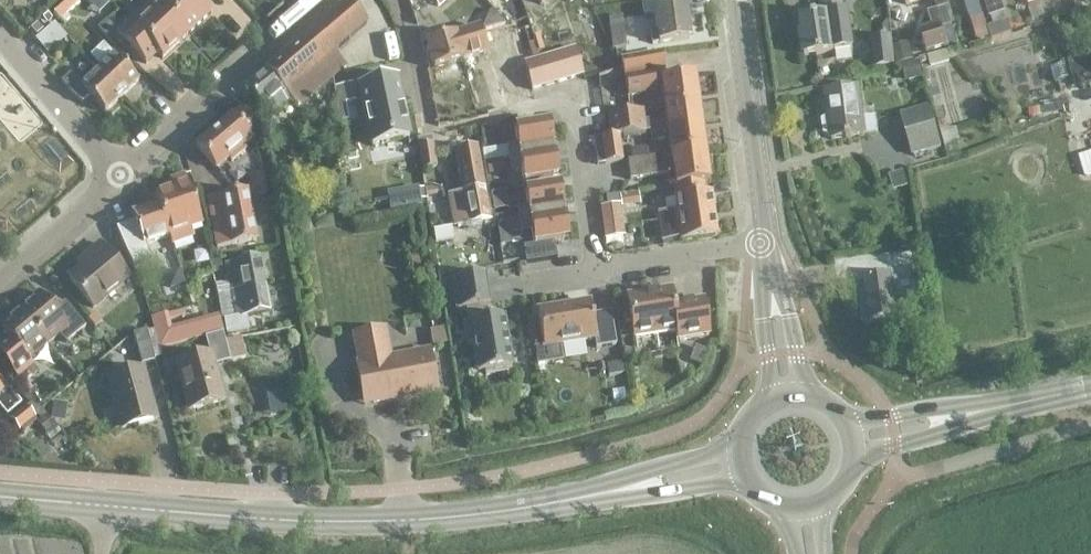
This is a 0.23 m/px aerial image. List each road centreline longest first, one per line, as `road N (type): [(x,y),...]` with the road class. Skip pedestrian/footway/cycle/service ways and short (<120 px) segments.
road 1 (secondary): [(104,503),(348,520),(561,501)]
road 2 (residential): [(117,178),(323,0)]
road 3 (secondary): [(732,0),(765,243)]
road 4 (residential): [(507,111),(571,99),(596,268)]
road 5 (secondary): [(1075,393),(843,423)]
road 6 (secondary): [(852,460),(1075,393)]
road 7 (secondary): [(561,501),(745,484)]
road 8 (secondary): [(737,446),(561,501)]
road 9 (residential): [(117,178),(0,39)]
road 10 (residential): [(765,243),(596,268)]
road 11 (residential): [(0,277),(117,178)]
road 12 (secondary): [(806,397),(767,258)]
road 13 (secondary): [(767,258),(772,401)]
road 14 (residential): [(394,0),(429,133)]

